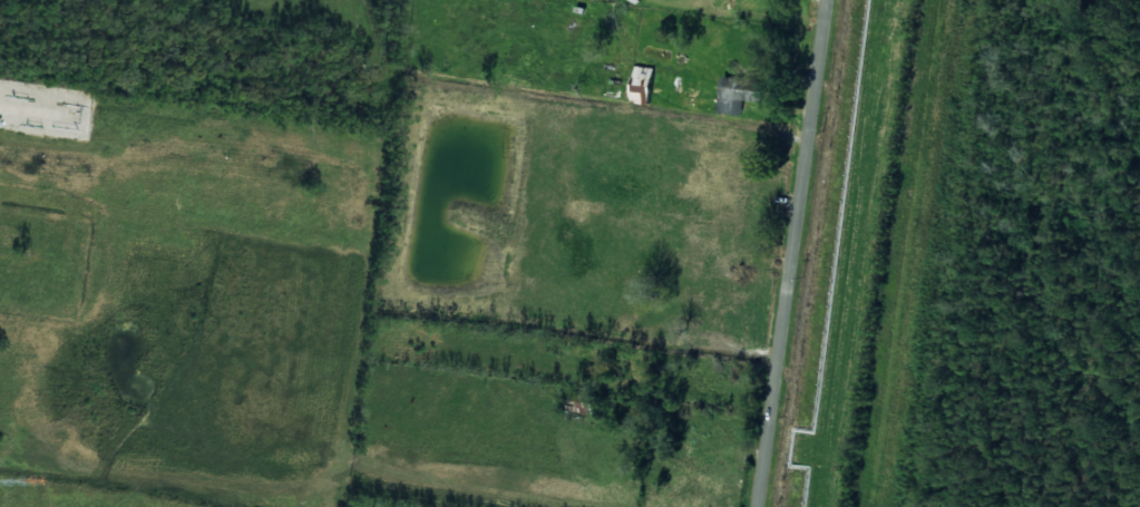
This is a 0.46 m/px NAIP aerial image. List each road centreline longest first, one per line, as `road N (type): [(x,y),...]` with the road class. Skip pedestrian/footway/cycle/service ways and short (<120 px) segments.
road 1 (residential): [(829,0),(761,506)]

